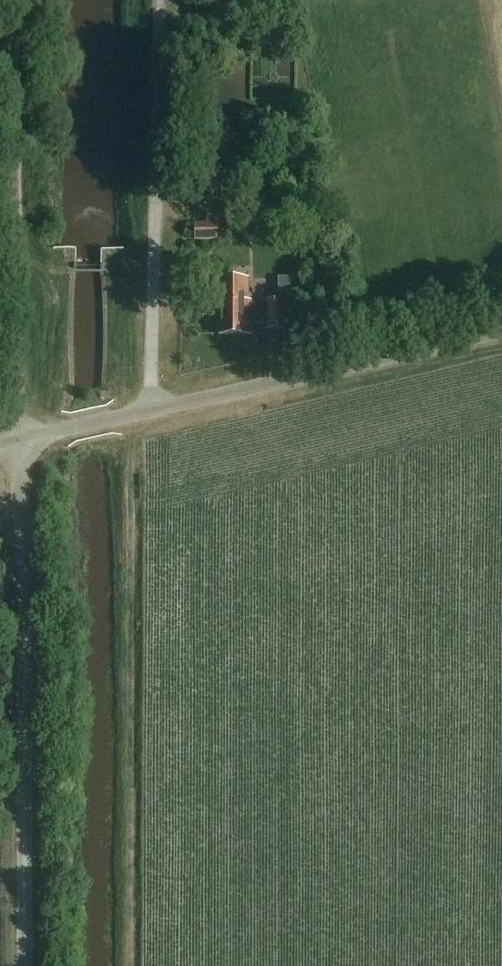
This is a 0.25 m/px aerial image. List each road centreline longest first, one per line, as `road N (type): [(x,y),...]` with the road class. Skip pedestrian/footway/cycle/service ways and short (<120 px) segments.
road 1 (track): [(130,416),(129,965)]
road 2 (tertiary): [(24,965),(22,438)]
road 3 (tertiary): [(22,438),(501,331)]
road 4 (track): [(15,0),(22,438)]

